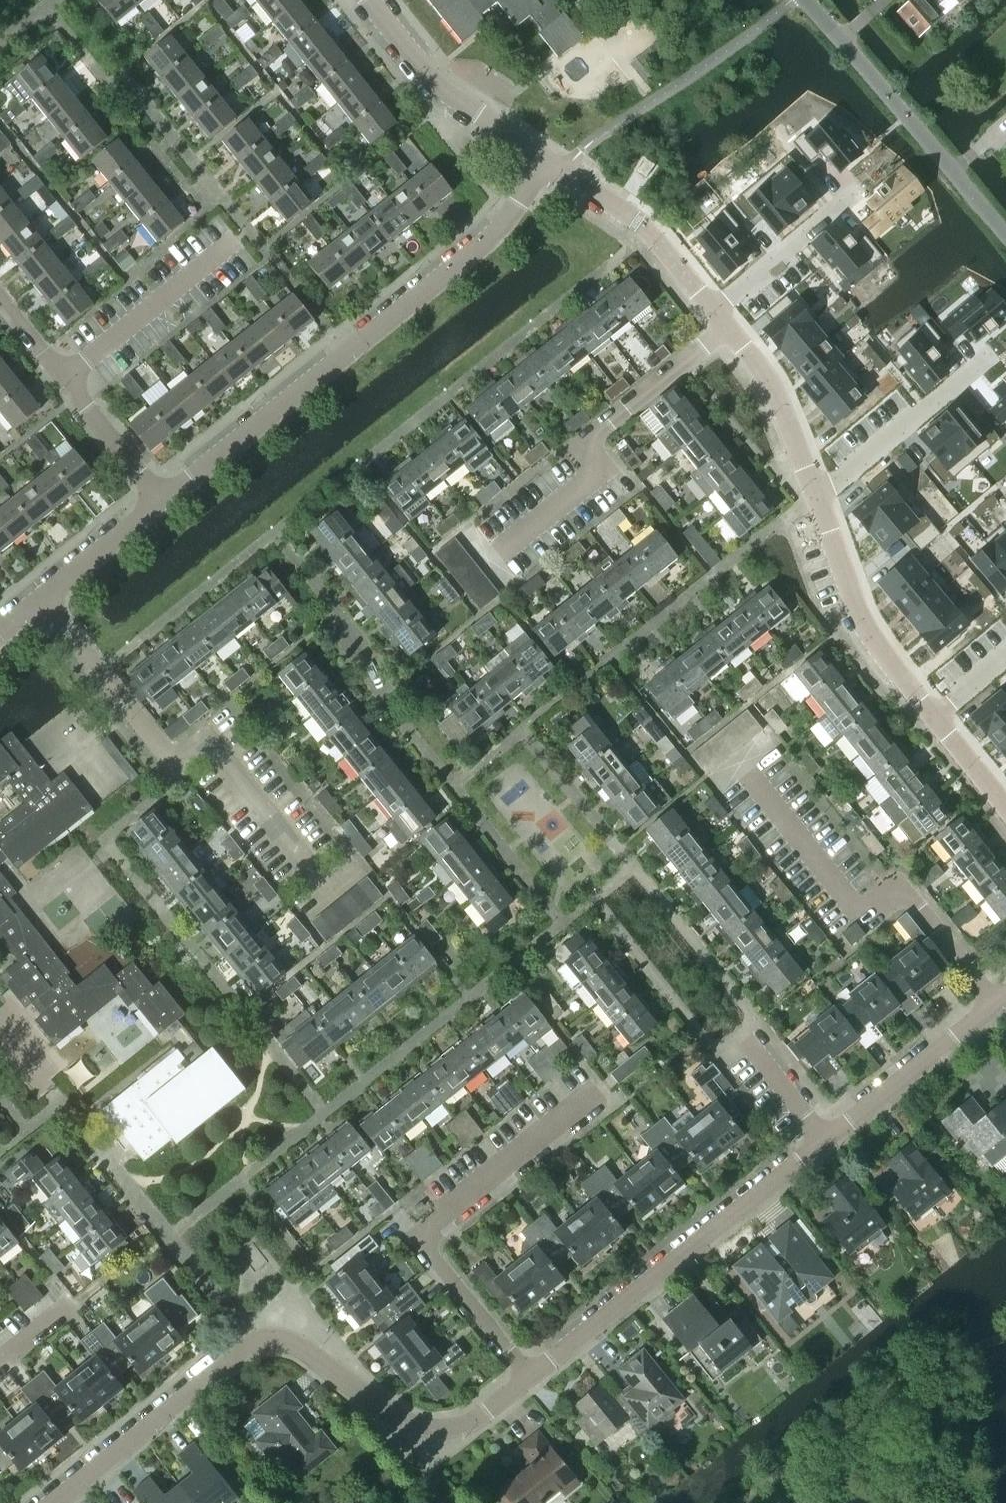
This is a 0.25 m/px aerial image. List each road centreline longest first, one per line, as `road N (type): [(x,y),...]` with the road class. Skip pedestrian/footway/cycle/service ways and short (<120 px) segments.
road 1 (residential): [(532,1378),(470,1426),(438,1430),(400,1421),(295,1343),(263,1338),(58,1502)]
road 2 (tertiary): [(165,505),(480,254),(552,168)]
road 3 (residential): [(329,889),(206,743),(178,765),(46,601)]
road 4 (residential): [(532,1378),(417,1233),(594,1092)]
road 5 (residential): [(997,1006),(900,888),(863,916),(742,763)]
road 6 (residential): [(829,1144),(532,1378)]
road 7 (residential): [(491,559),(606,468),(586,440),(731,328)]
road 8 (residential): [(1005,241),(799,0)]
road 9 (residential): [(165,505),(0,300)]
road 10 (unclassified): [(552,168),(428,75),(369,0)]
road 11 (unclassified): [(927,707),(860,618),(816,496)]
road 12 (residential): [(816,496),(1005,349)]
road 13 (unclassified): [(719,312),(651,235),(552,168)]
road 14 (residential): [(997,1006),(829,1144)]
road 15 (residential): [(719,312),(872,177)]
road 16 (unclassified): [(816,496),(776,390),(731,328)]
road 17 (tertiary): [(46,601),(165,505)]
road 18 (residential): [(829,1144),(743,1036)]
road 19 (unclassified): [(1005,805),(927,707)]

